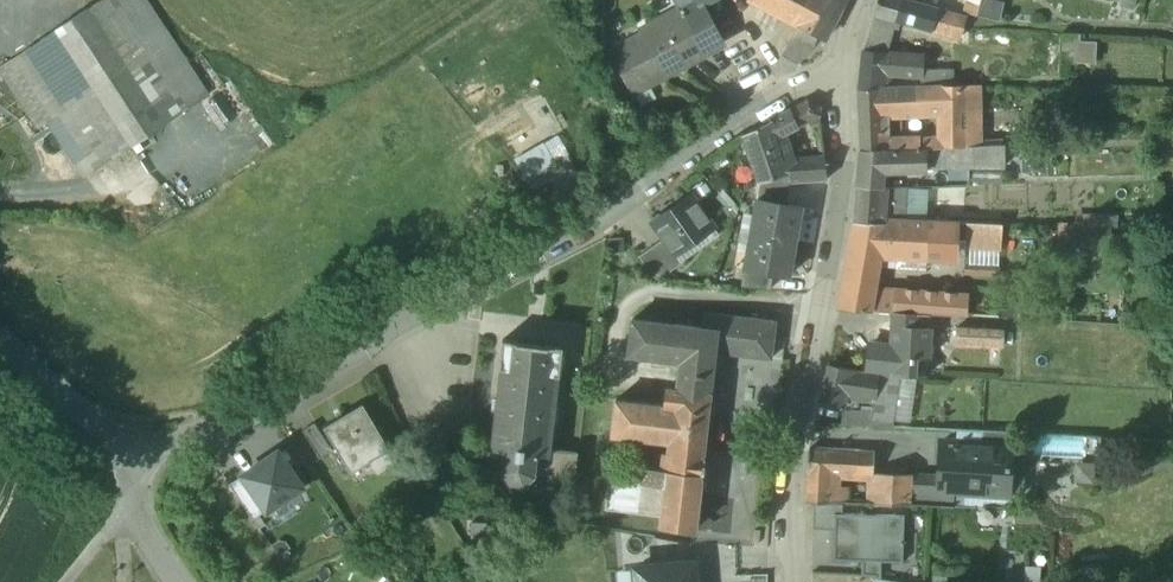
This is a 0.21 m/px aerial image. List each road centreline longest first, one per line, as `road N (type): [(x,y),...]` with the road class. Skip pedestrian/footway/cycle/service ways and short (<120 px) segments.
road 1 (residential): [(152,465),(193,456),(786,102),(846,41)]
road 2 (residential): [(846,41),(841,190),(792,459),(798,581)]
road 3 (residential): [(0,333),(117,453),(152,465)]
road 4 (residential): [(177,581),(131,513),(152,465)]

